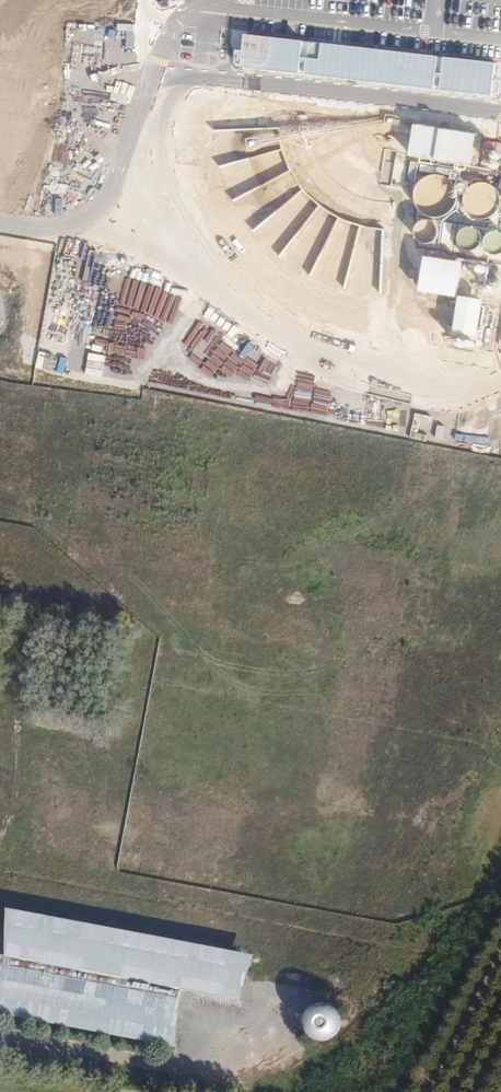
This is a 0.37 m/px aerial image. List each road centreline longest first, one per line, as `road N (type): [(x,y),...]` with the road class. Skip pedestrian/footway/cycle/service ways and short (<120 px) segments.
road 1 (primary): [(500,956),(429,1091)]

